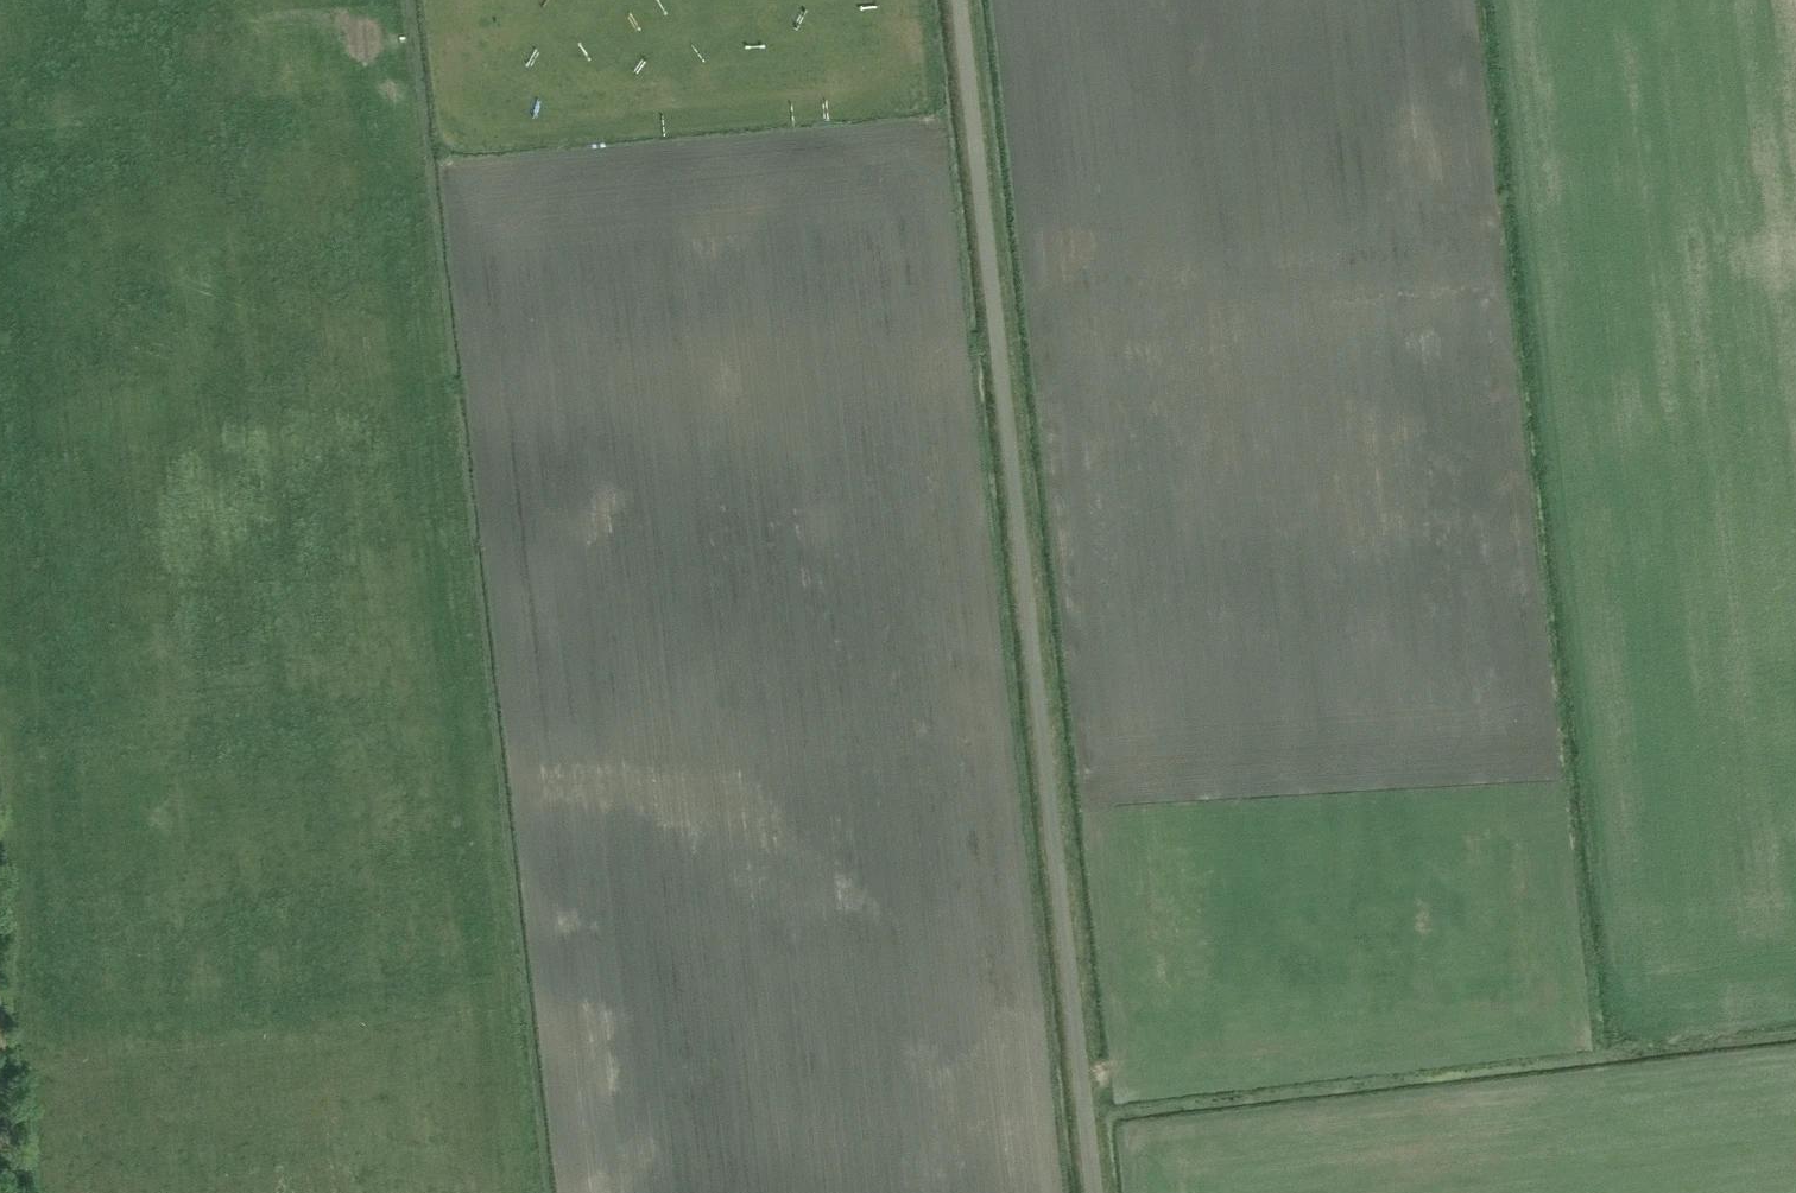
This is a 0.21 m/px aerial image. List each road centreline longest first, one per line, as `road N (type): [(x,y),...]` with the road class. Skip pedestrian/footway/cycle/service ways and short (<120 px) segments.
road 1 (residential): [(1095,1192),(960,0)]
road 2 (track): [(0,1033),(17,1192)]

